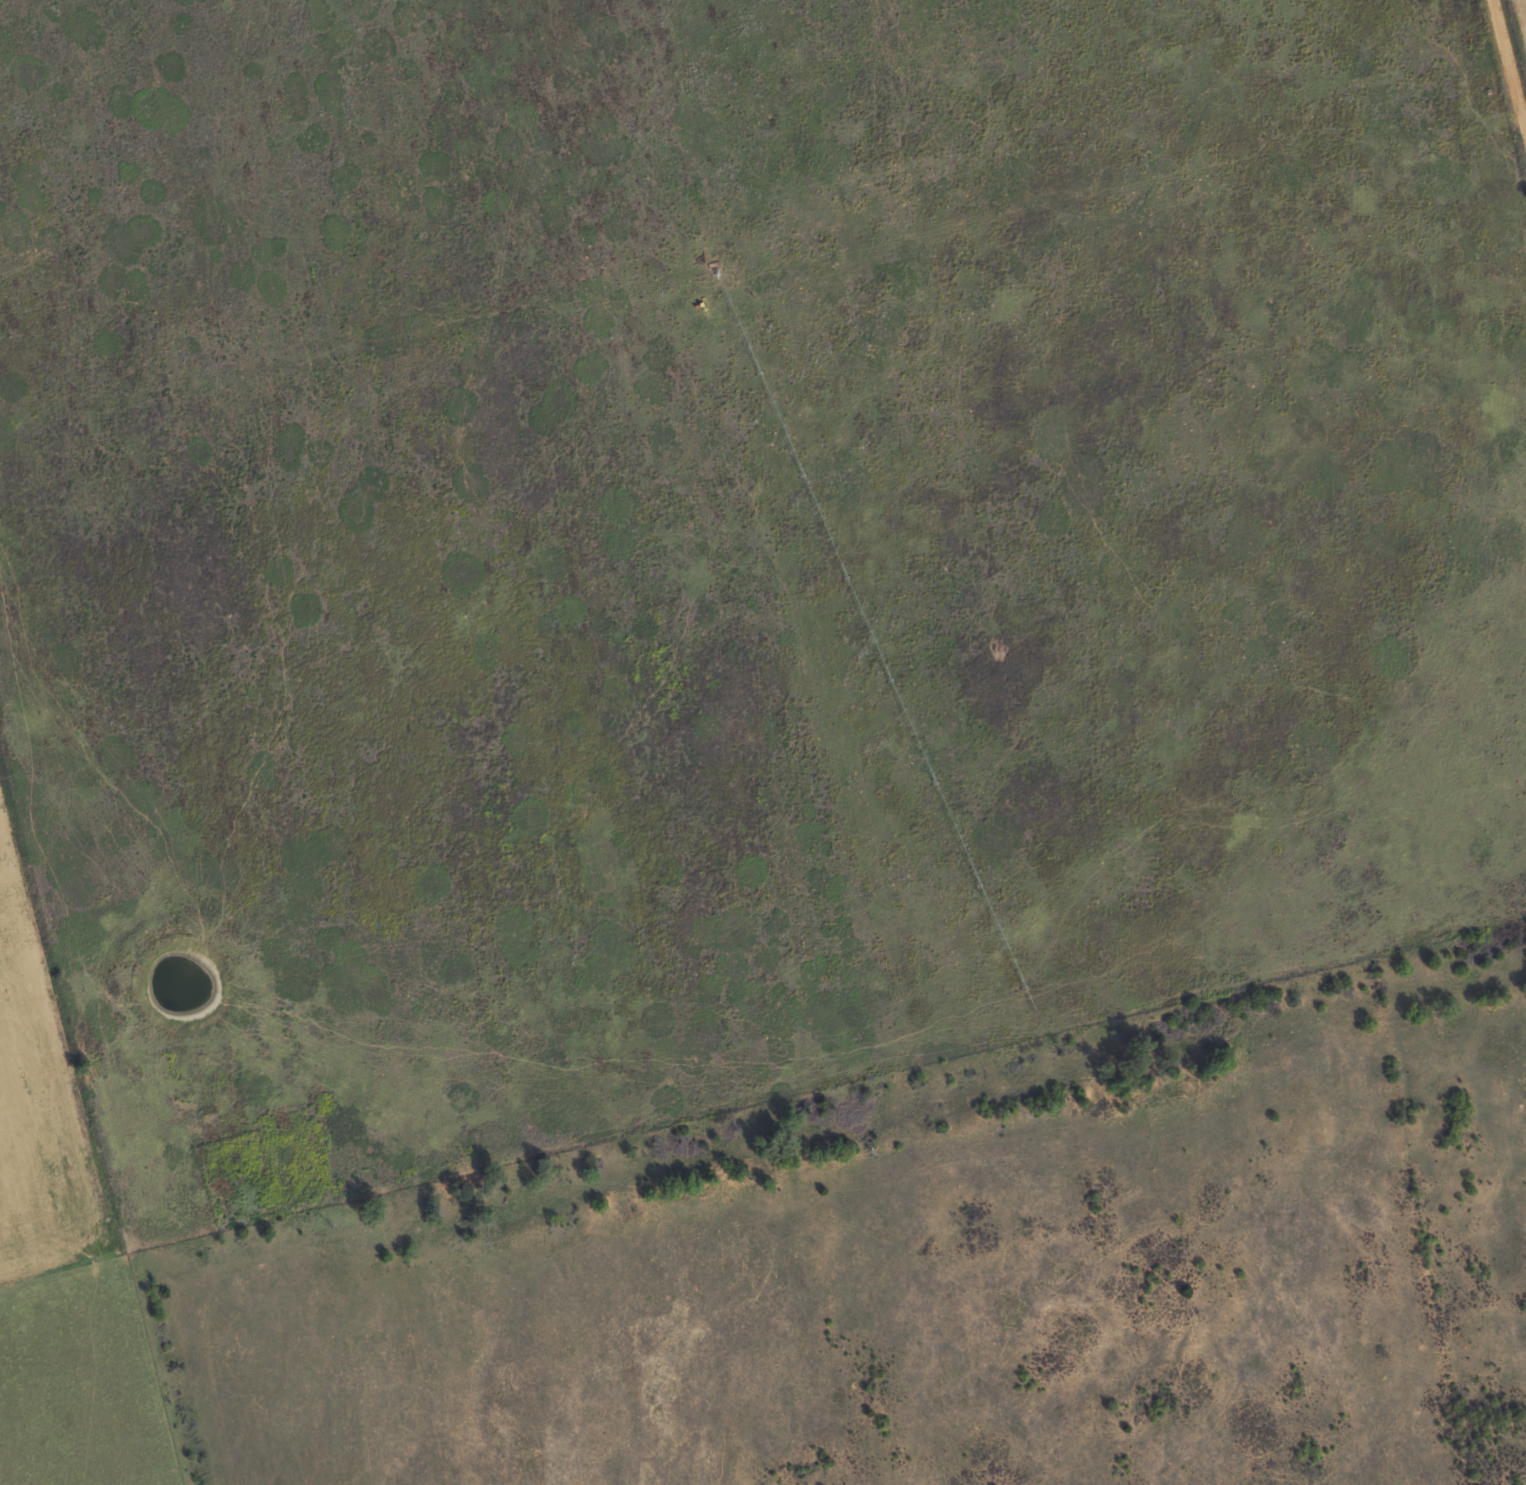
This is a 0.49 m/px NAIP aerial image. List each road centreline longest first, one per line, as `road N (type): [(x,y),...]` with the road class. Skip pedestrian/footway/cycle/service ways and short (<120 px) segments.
road 1 (residential): [(1525,159),(1486,0)]

